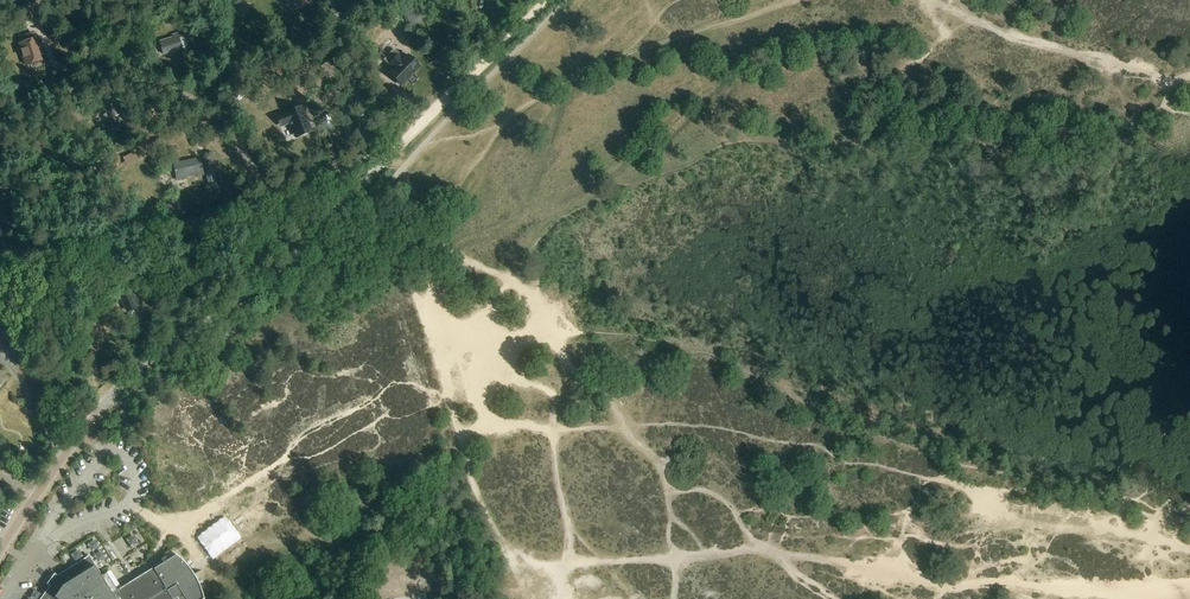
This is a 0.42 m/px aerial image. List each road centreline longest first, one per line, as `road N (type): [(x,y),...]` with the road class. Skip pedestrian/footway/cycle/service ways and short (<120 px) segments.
road 1 (unclassified): [(0,549),(118,389),(266,279),(379,165)]
road 2 (track): [(11,253),(220,215),(371,154)]
road 3 (track): [(139,512),(167,529),(393,383),(446,395)]
road 4 (track): [(272,197),(226,121),(105,52),(84,30),(75,0)]
road 5 (track): [(379,165),(548,0)]
road 6 (track): [(331,0),(379,165)]

